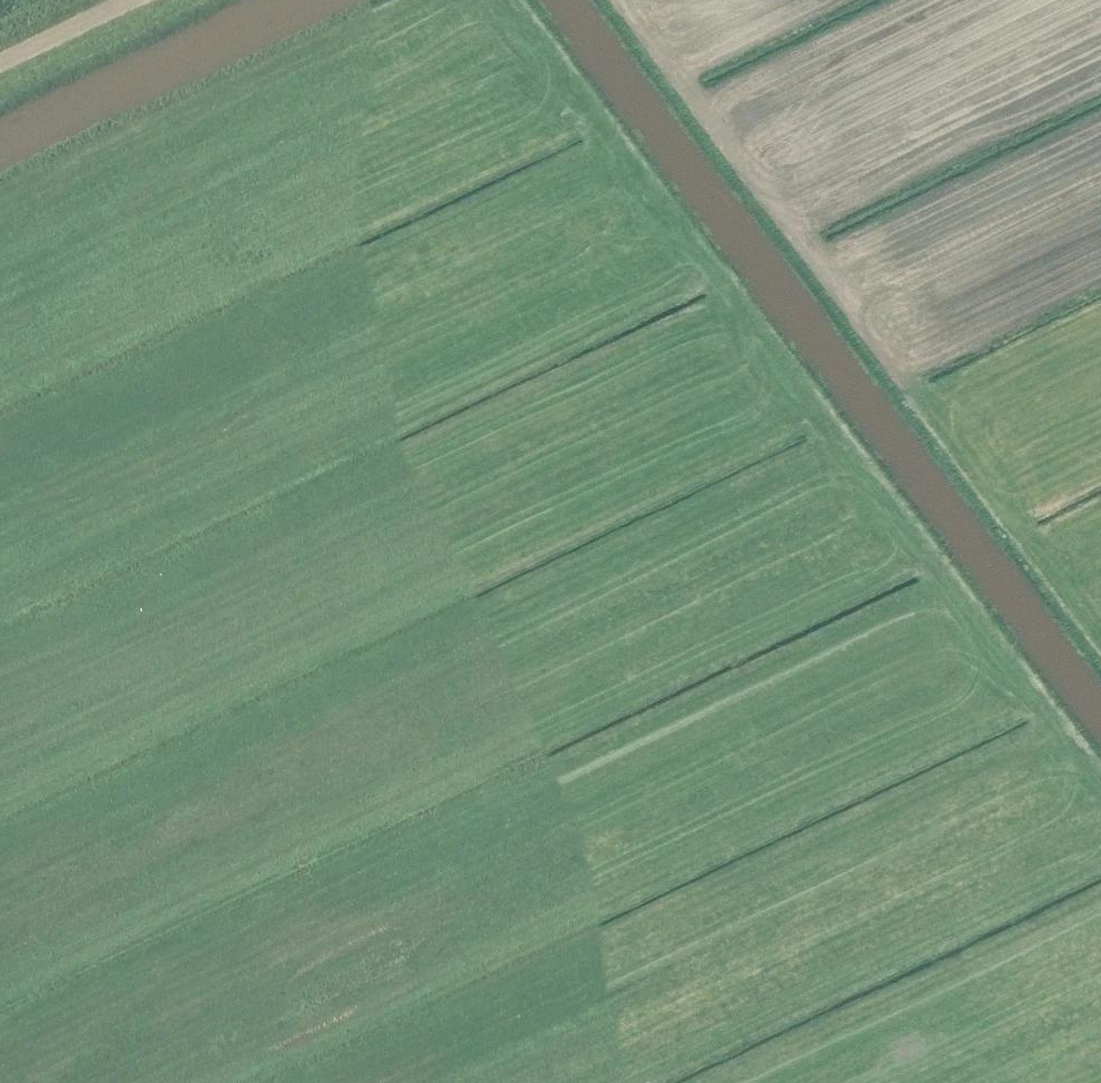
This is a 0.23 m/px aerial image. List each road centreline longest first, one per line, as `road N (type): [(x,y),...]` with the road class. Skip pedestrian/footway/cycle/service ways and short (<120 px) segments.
road 1 (unclassified): [(0,63),(132,0)]

